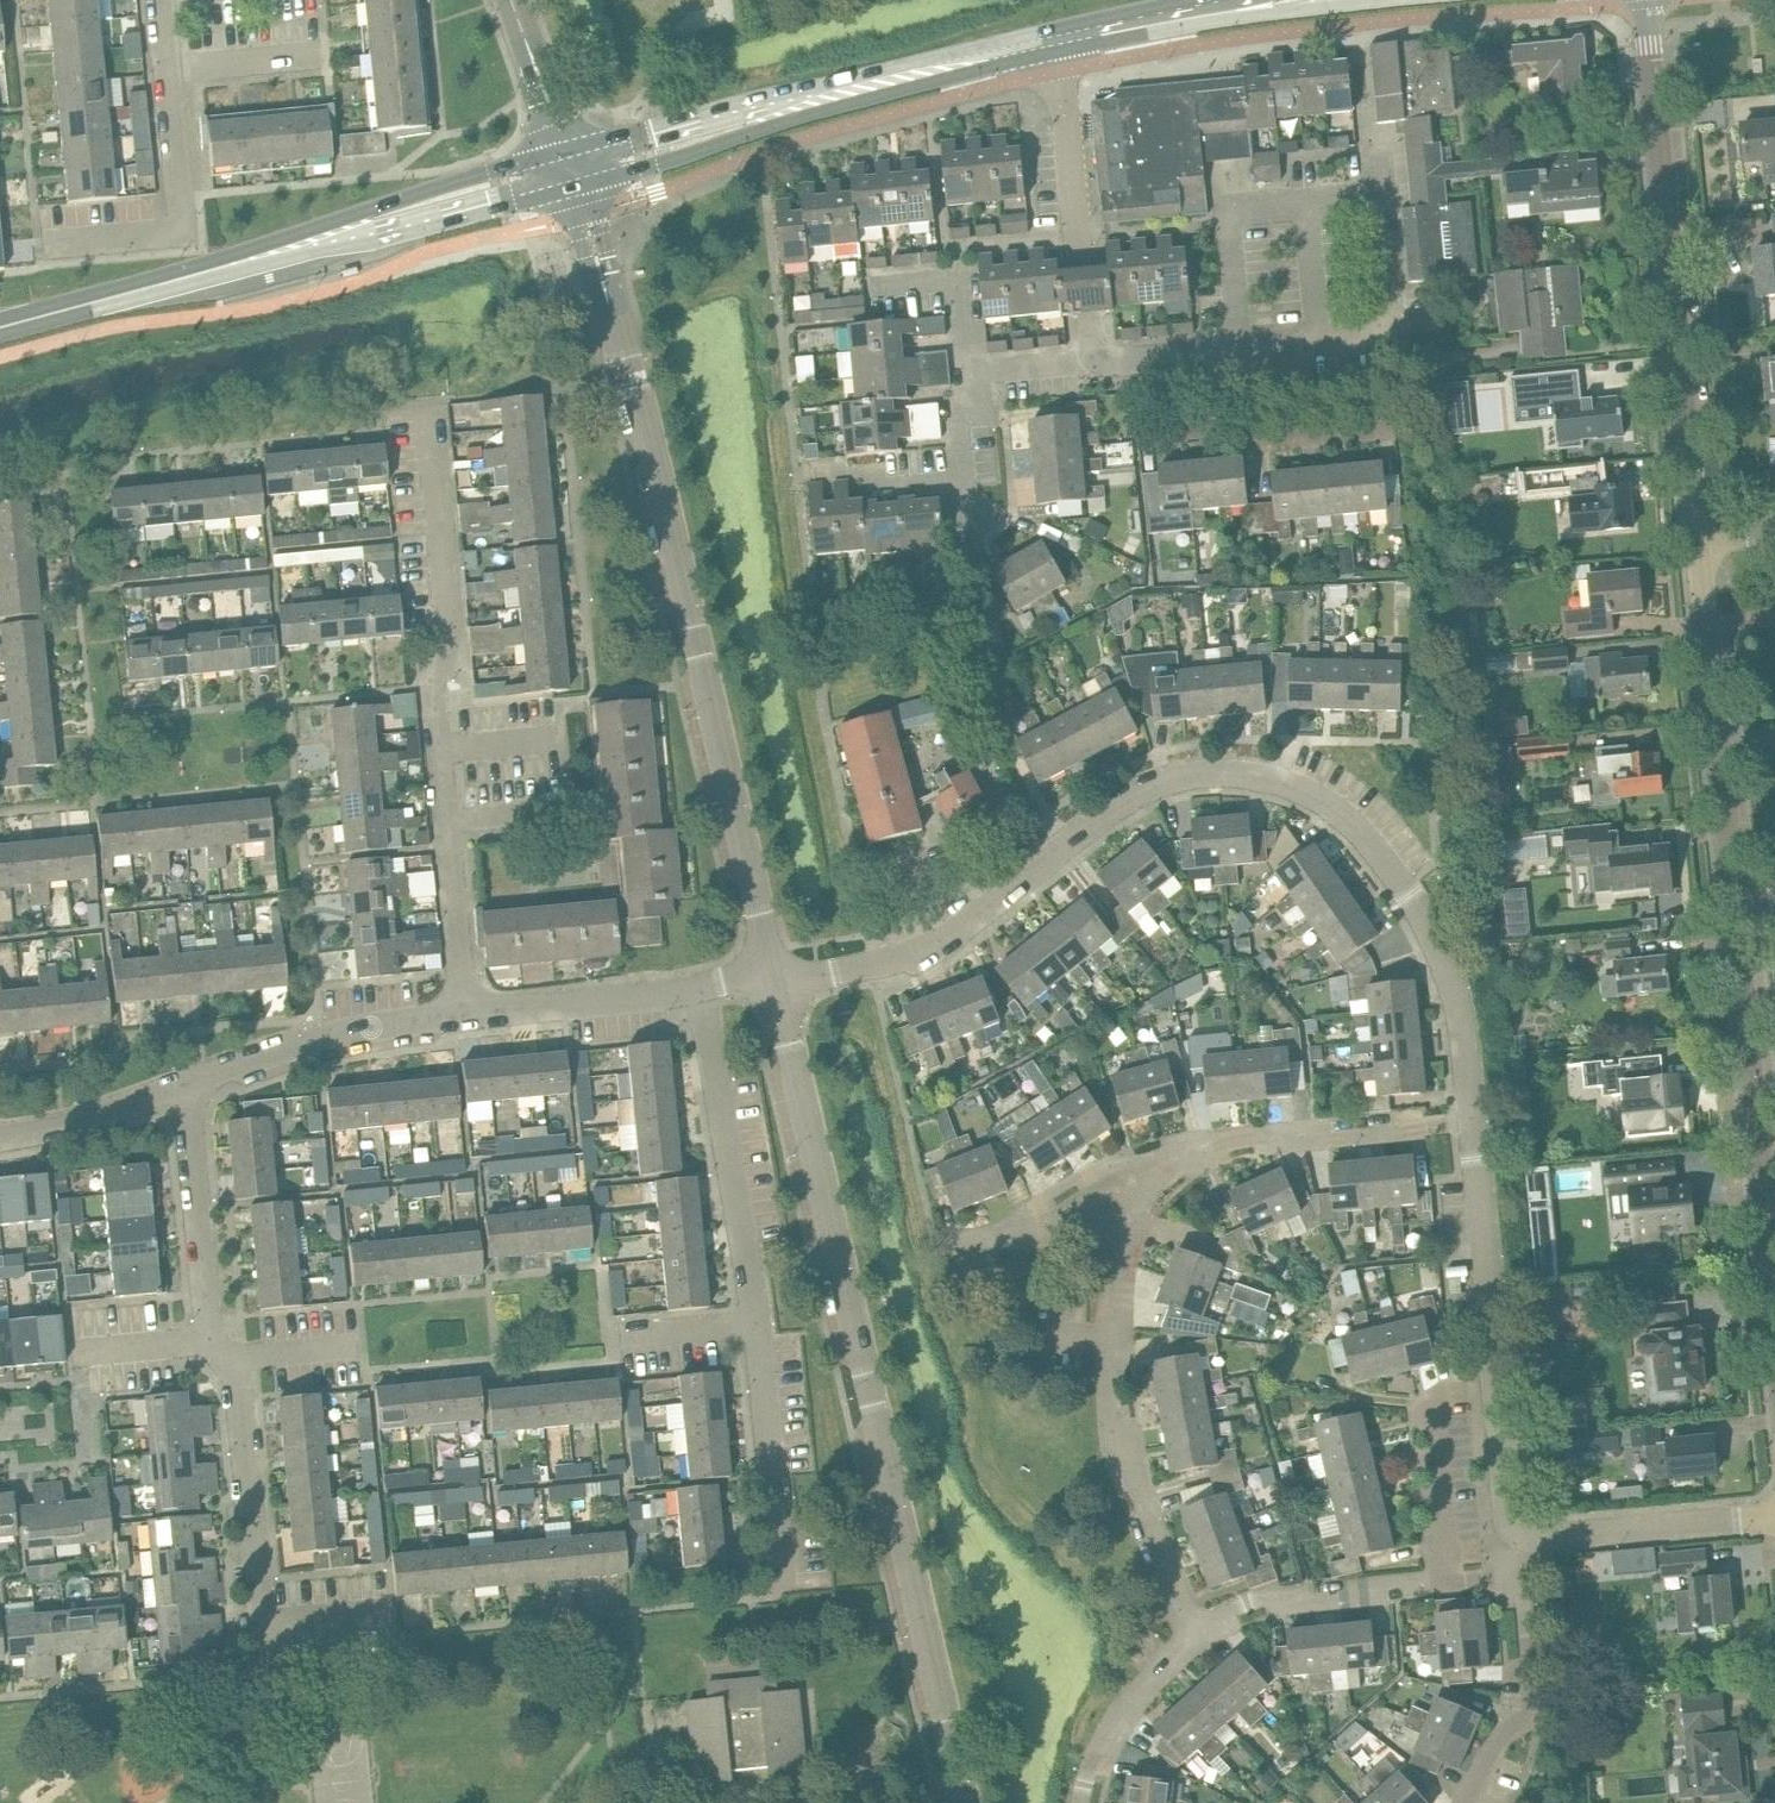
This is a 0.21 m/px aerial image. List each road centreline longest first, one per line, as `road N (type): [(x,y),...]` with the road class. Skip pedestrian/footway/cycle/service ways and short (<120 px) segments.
road 1 (residential): [(1473,1121),(1440,953),(1410,896),(1363,832),(1296,786),(1243,772),(1180,776),(1133,798),(918,953),(775,978)]
road 2 (residential): [(965,1802),(775,978)]
road 3 (residential): [(775,978),(697,640),(572,172)]
road 4 (residential): [(1774,1310),(1699,534)]
road 5 (residential): [(465,1015),(436,752),(432,686),(451,629),(429,402)]
road 6 (tertiary): [(0,329),(572,172)]
road 7 (residential): [(1699,534),(1645,0)]
road 8 (tertiary): [(572,172),(1054,46)]
road 9 (residential): [(1533,1538),(1517,1530),(1509,1509),(1473,1121)]
road 10 (residential): [(1192,1640),(1133,1477),(1117,1396),(1120,1233)]
road 11 (residential): [(1392,335),(1382,221),(1374,202),(1355,197),(1236,214),(1230,229),(1243,347)]
road 12 (residential): [(237,1359),(263,1622),(383,1611)]
road 13 (residential): [(756,1324),(699,987)]
road 14 (residential): [(1192,1640),(1248,1604),(1518,1579)]
road 15 (residential): [(1099,355),(1054,46)]
road 16 (residential): [(184,1081),(298,1042),(465,1015)]
road 17 (residential): [(1207,1144),(1473,1121)]
road 18 (residential): [(783,1586),(756,1324)]
road 19 (residential): [(184,1081),(212,1340)]
road 20 (residential): [(465,1015),(699,987)]
road 21 (residential): [(1207,1144),(1108,1164),(997,1240)]
road 22 (tertiary): [(1054,46),(1281,0)]
road 23 (residential): [(1464,1802),(1502,1732),(1529,1714),(1523,1621)]
road 24 (residential): [(1087,1802),(1105,1745),(1154,1674),(1192,1640)]
road 25 (residential): [(0,1136),(184,1081)]
road 26 (residential): [(179,191),(161,0)]
road 27 (residential): [(969,370),(960,279),(869,289)]
road 28 (residential): [(572,172),(511,0)]
road 29 (residential): [(1597,1533),(1774,1517)]
road 30 (residential): [(807,472),(845,468),(889,488),(965,481)]
road 31 (residential): [(1252,424),(1272,442),(1376,431),(1385,402)]
road 32 (residential): [(1243,347),(1392,335)]
road 33 (residential): [(609,1337),(756,1324)]
road 34 (residential): [(1099,355),(1118,360),(1243,347)]
road 35 (residential): [(76,1352),(212,1340)]
road 36 (residential): [(969,370),(1099,355)]
road 37 (residential): [(237,1359),(362,1344)]
road 38 (residential): [(1120,1233),(1207,1144)]
road 39 (residential): [(997,1240),(1120,1233)]
road 40 (residential): [(1392,335),(1441,358),(1508,349)]

